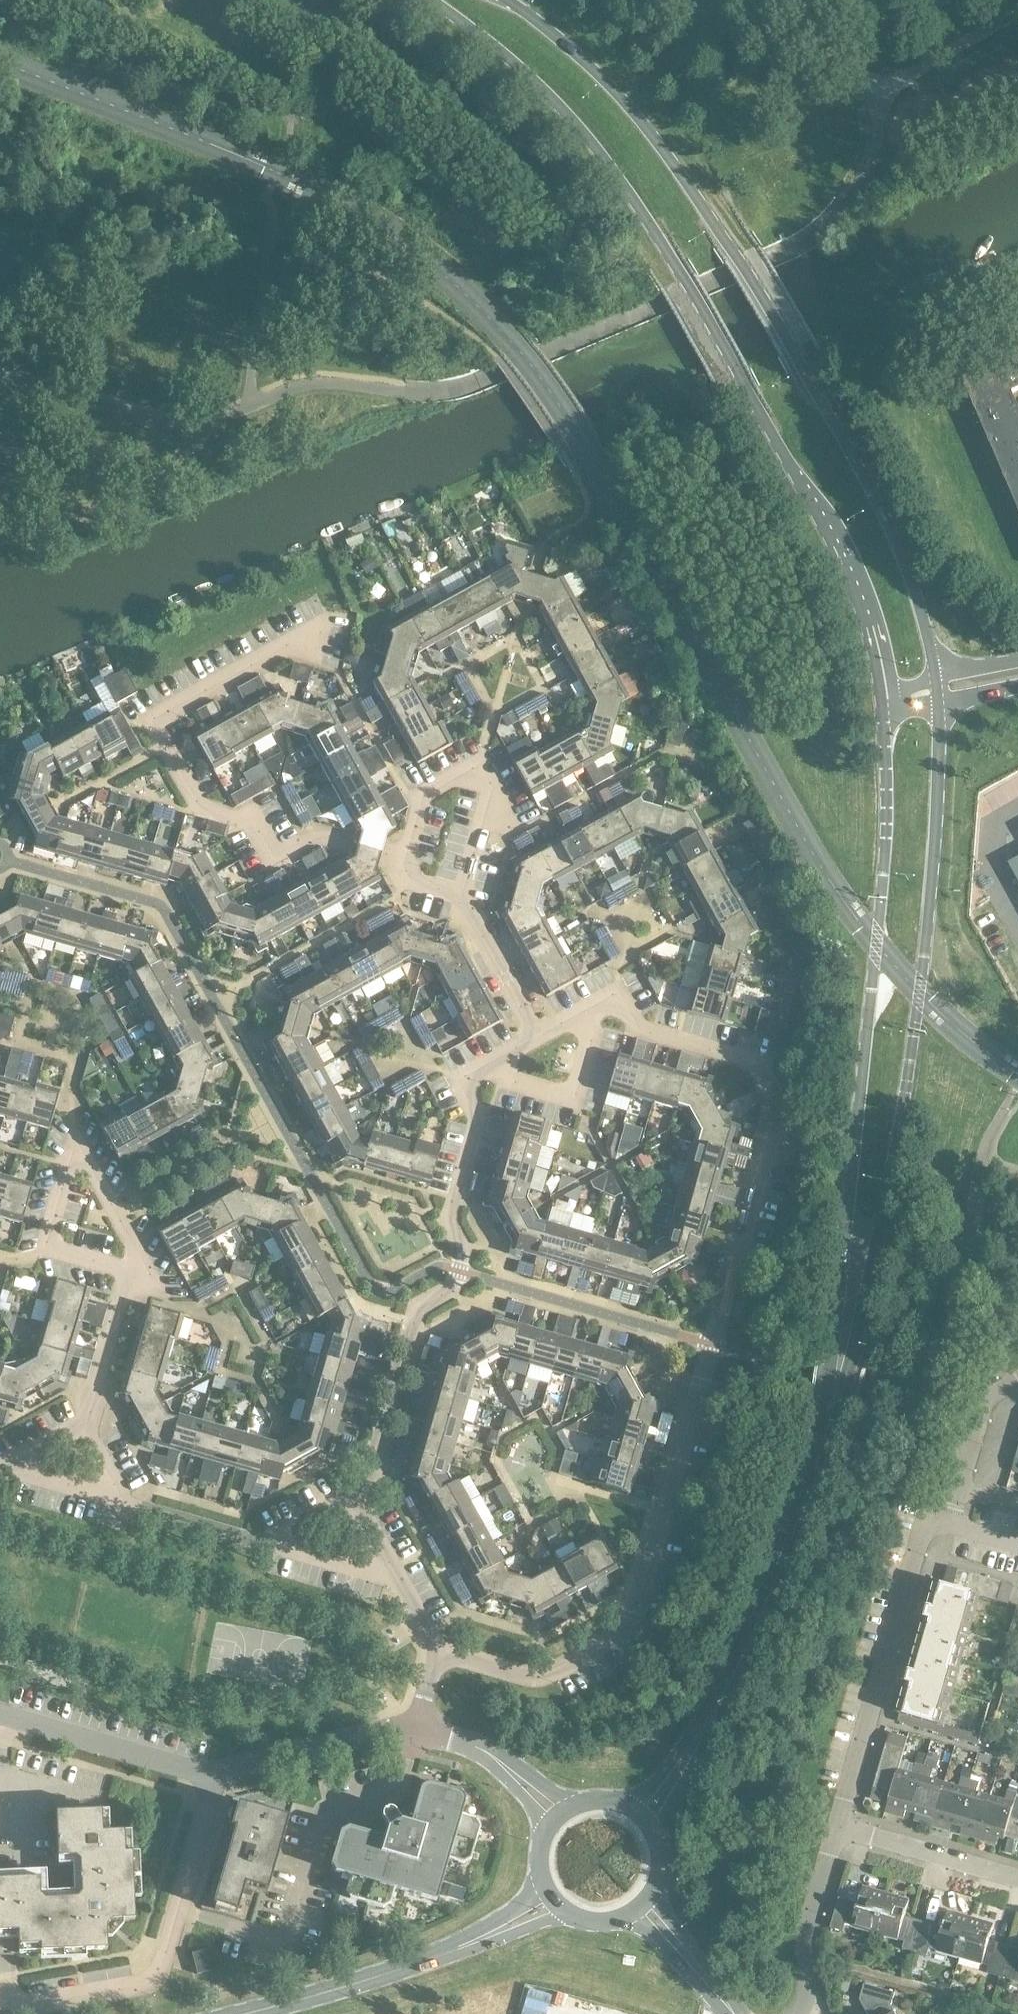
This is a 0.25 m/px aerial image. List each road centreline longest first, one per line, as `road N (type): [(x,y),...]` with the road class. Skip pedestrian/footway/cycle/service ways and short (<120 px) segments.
road 1 (secondary): [(415,0),(521,78),(578,134),(613,184),(826,546),(861,622),(881,705)]
road 2 (secondary): [(941,670),(937,629),(904,535),(716,216),(626,95),(511,0)]
road 3 (secondary): [(853,1305),(883,1222),(905,1111),(943,701)]
road 4 (secondary): [(881,705),(889,831),(848,1216),(853,1305)]
road 5 (residential): [(351,1498),(372,1469),(419,1309),(456,1287),(462,1235),(448,1206),(485,1071),(542,1035)]
road 6 (residential): [(408,854),(320,831),(266,856),(246,822),(200,803),(155,713),(325,619)]
road 7 (residential): [(438,1652),(540,1683),(630,1637),(647,1604),(703,1369)]
road 8 (residential): [(715,1321),(772,1107),(750,1060),(645,1031),(619,991),(582,1013)]
road 9 (residential): [(420,1737),(214,1777),(0,1713)]
road 10 (secondary): [(835,1398),(808,1505),(745,1664),(702,1730)]
road 11 (residential): [(839,1824),(926,1537)]
road 12 (residential): [(462,894),(488,791),(483,764),(418,802),(408,854)]
road 13 (secondary): [(446,1951),(241,2013)]
road 14 (residential): [(839,1824),(1017,1873)]
road 15 (residential): [(1017,1386),(988,1410),(954,1517),(926,1537)]
road 16 (residential): [(839,1824),(812,1907),(806,2000)]
road 17 (residential): [(542,1035),(462,894)]
road 18 (tertiary): [(735,2013),(650,1896)]
road 19 (tertiary): [(631,1914),(730,2013)]
road 20 (residential): [(264,1545),(399,1579)]
road 21 (residential): [(127,1292),(87,1421)]
road 22 (residential): [(134,1510),(264,1545)]
road 23 (residential): [(11,1471),(134,1510)]
road 24 (residential): [(1017,920),(990,862),(992,826),(1017,812)]
road 25 (secondary): [(446,1951),(514,1934),(563,1909)]
road 26 (secondary): [(543,1880),(446,1951)]

